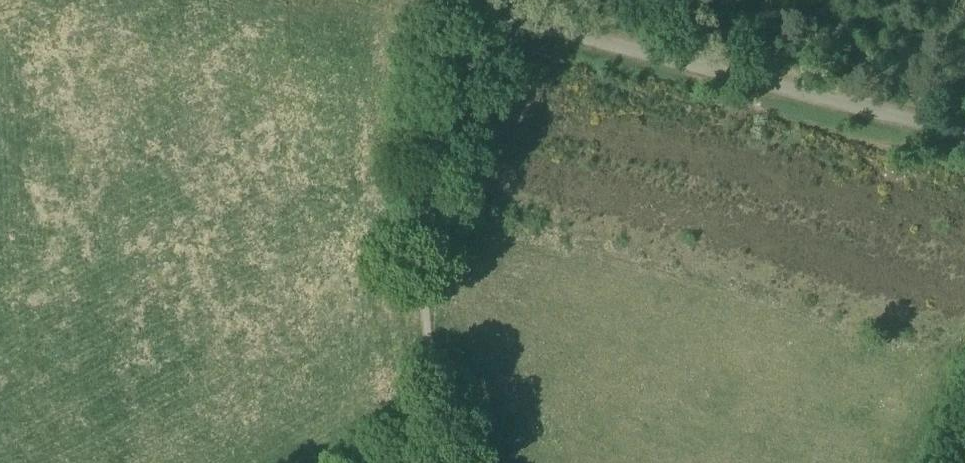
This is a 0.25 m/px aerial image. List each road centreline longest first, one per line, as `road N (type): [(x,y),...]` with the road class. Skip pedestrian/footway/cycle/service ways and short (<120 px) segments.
road 1 (unclassified): [(964,134),(462,15)]
road 2 (unclassified): [(477,462),(431,331),(430,162),(462,15)]
road 3 (track): [(739,0),(719,76),(729,109),(756,127),(964,184)]

